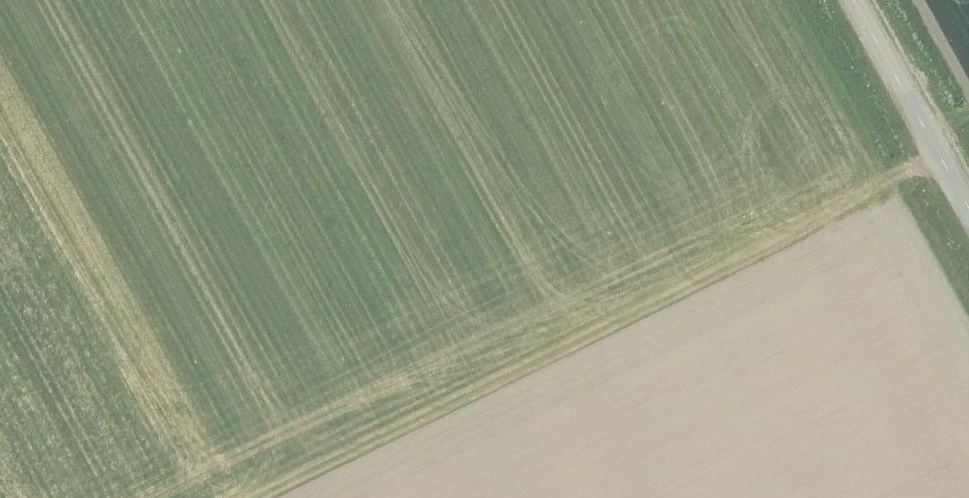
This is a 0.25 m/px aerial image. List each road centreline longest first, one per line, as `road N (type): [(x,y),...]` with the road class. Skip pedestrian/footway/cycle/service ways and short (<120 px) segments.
road 1 (tertiary): [(968,207),(855,0)]

